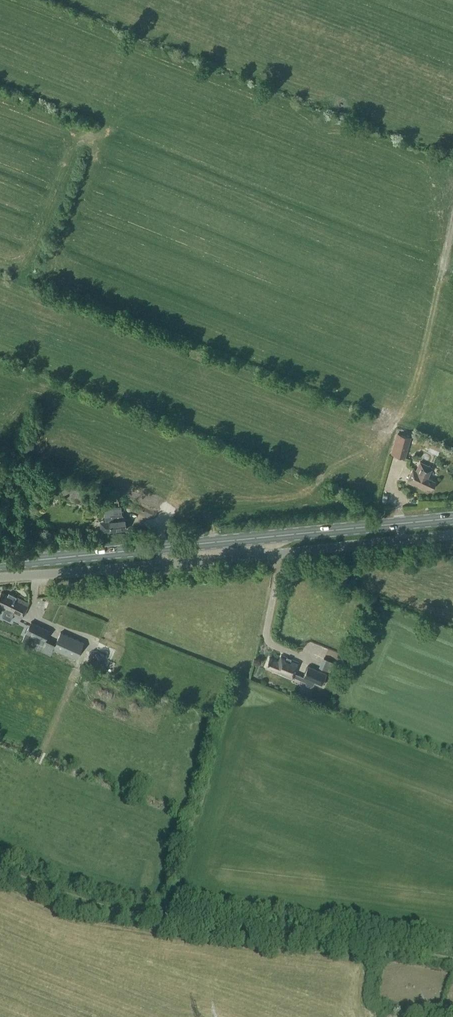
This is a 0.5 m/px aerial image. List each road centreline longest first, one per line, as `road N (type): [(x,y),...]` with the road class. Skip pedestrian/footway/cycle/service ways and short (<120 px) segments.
road 1 (primary): [(0,566),(452,521)]
road 2 (unclassified): [(37,576),(284,552)]
road 3 (unclassified): [(284,552),(452,535)]
road 4 (unclassified): [(284,552),(266,638),(299,655)]

